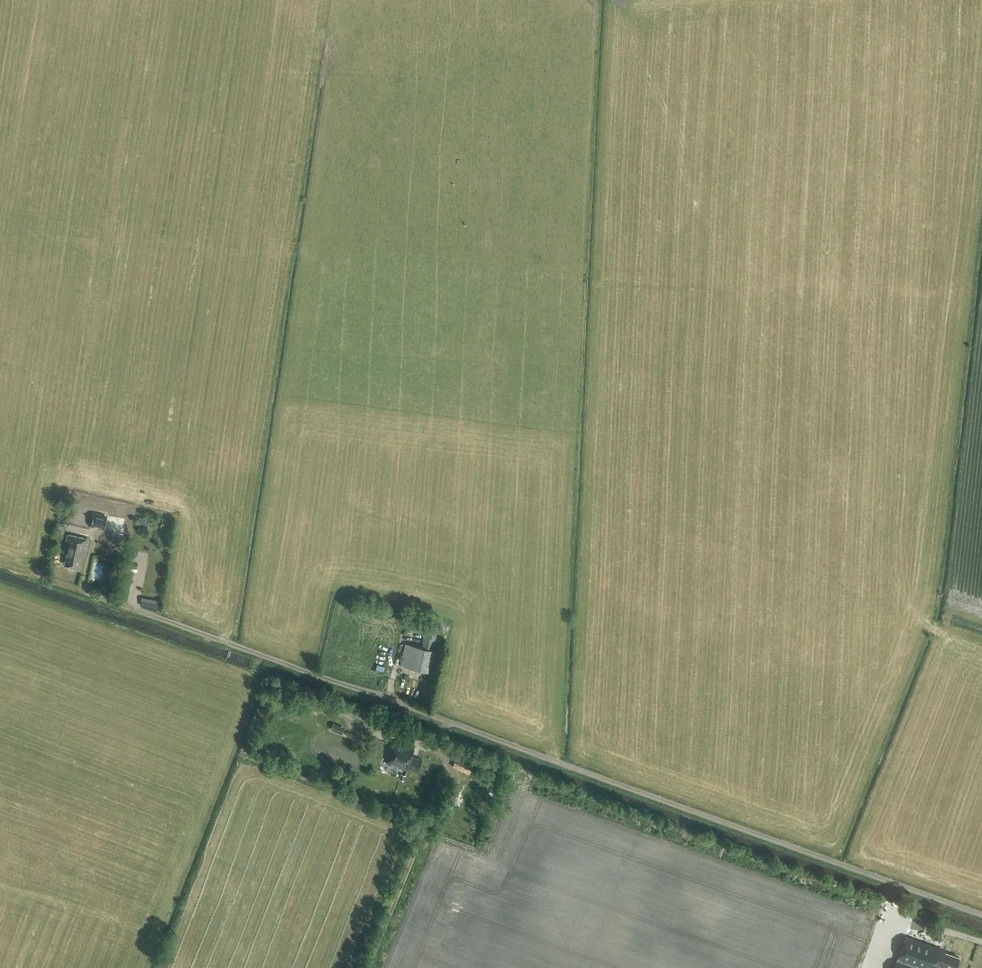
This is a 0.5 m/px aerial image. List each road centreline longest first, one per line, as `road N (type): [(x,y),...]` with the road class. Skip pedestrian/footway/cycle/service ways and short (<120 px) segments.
road 1 (track): [(981,913),(90,593)]
road 2 (track): [(366,967),(431,792)]

